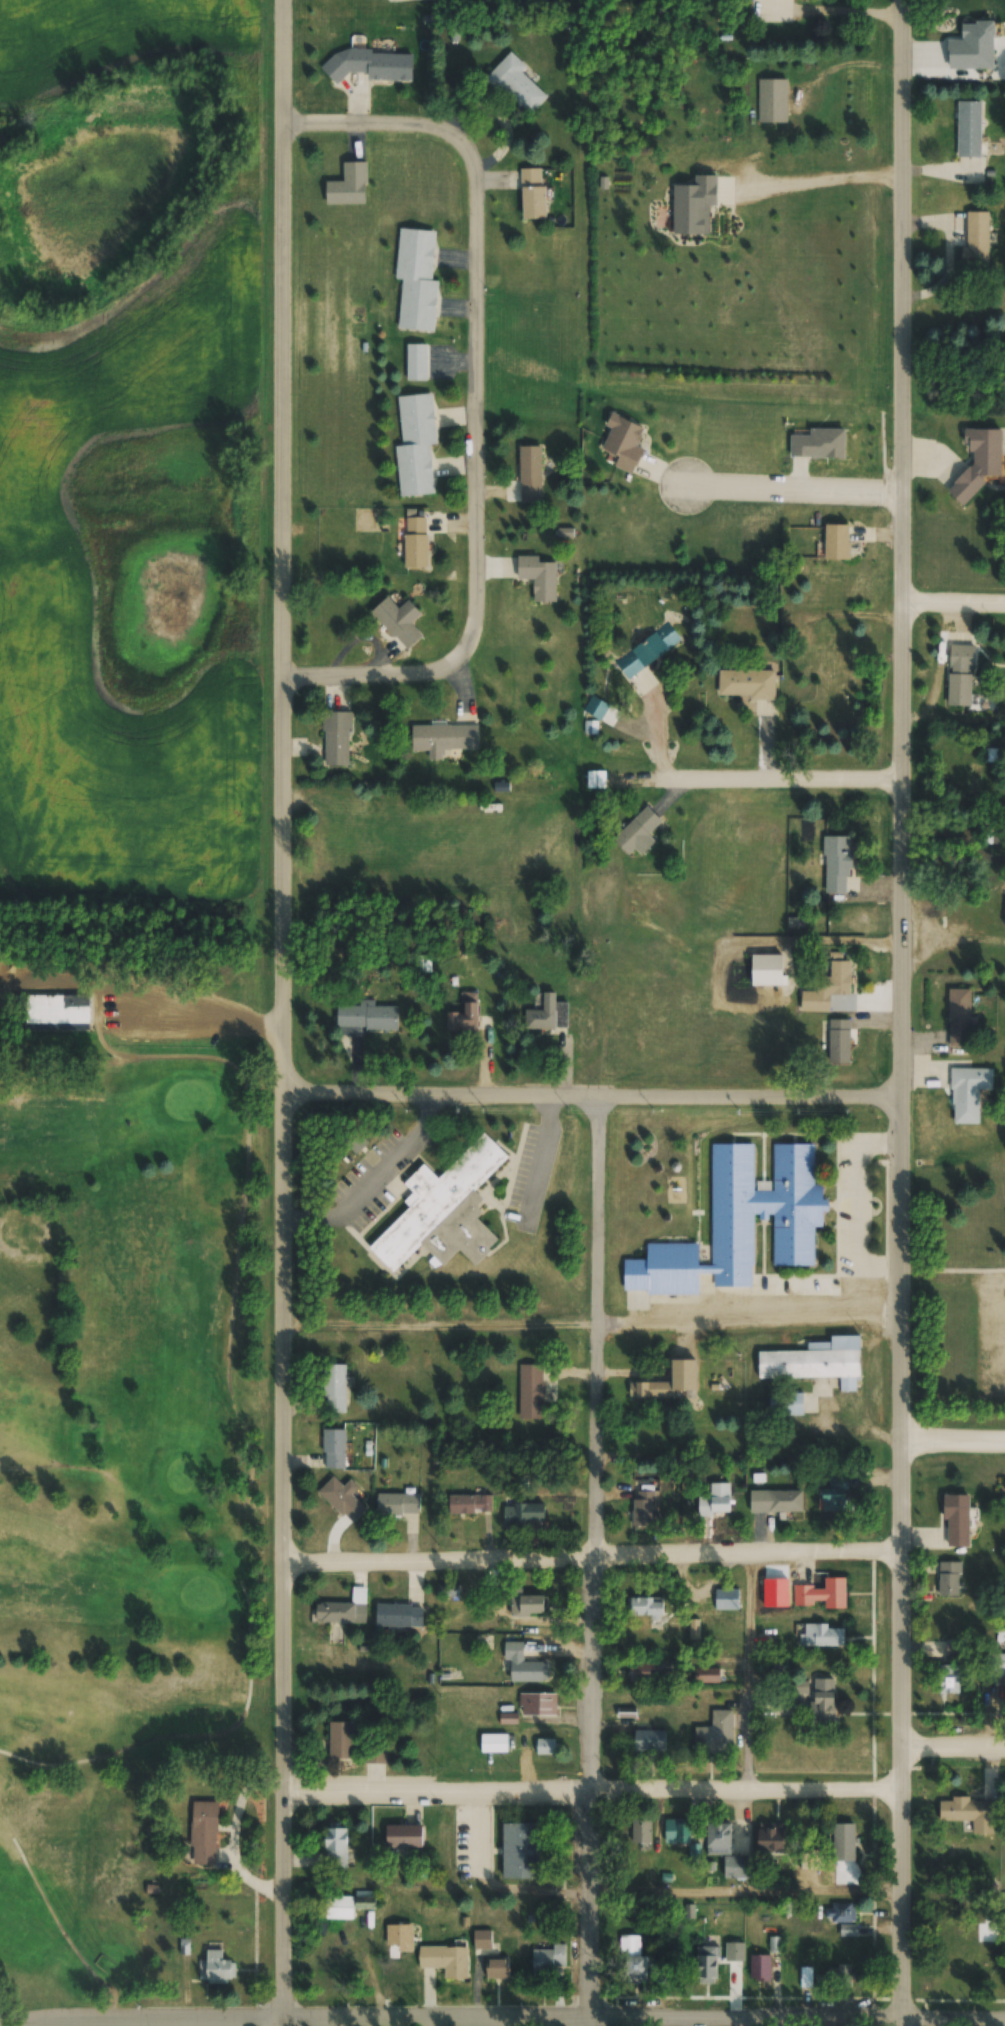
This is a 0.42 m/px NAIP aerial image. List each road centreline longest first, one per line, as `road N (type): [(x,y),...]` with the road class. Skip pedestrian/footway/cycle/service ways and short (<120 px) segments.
road 1 (residential): [(278,2025),(287,0)]
road 2 (tertiary): [(894,2025),(901,0)]
road 3 (residential): [(595,2025),(597,1093)]
road 4 (residential): [(282,672),(448,662),(475,617),(476,174),(465,143),(439,125),(287,118)]
road 5 (residential): [(276,1324),(900,1309)]
road 6 (residential): [(275,1560),(899,1548)]
road 7 (residential): [(901,1089),(277,1092)]
road 8 (residential): [(894,1781),(274,1777)]
road 9 (residential): [(901,757),(616,765)]

